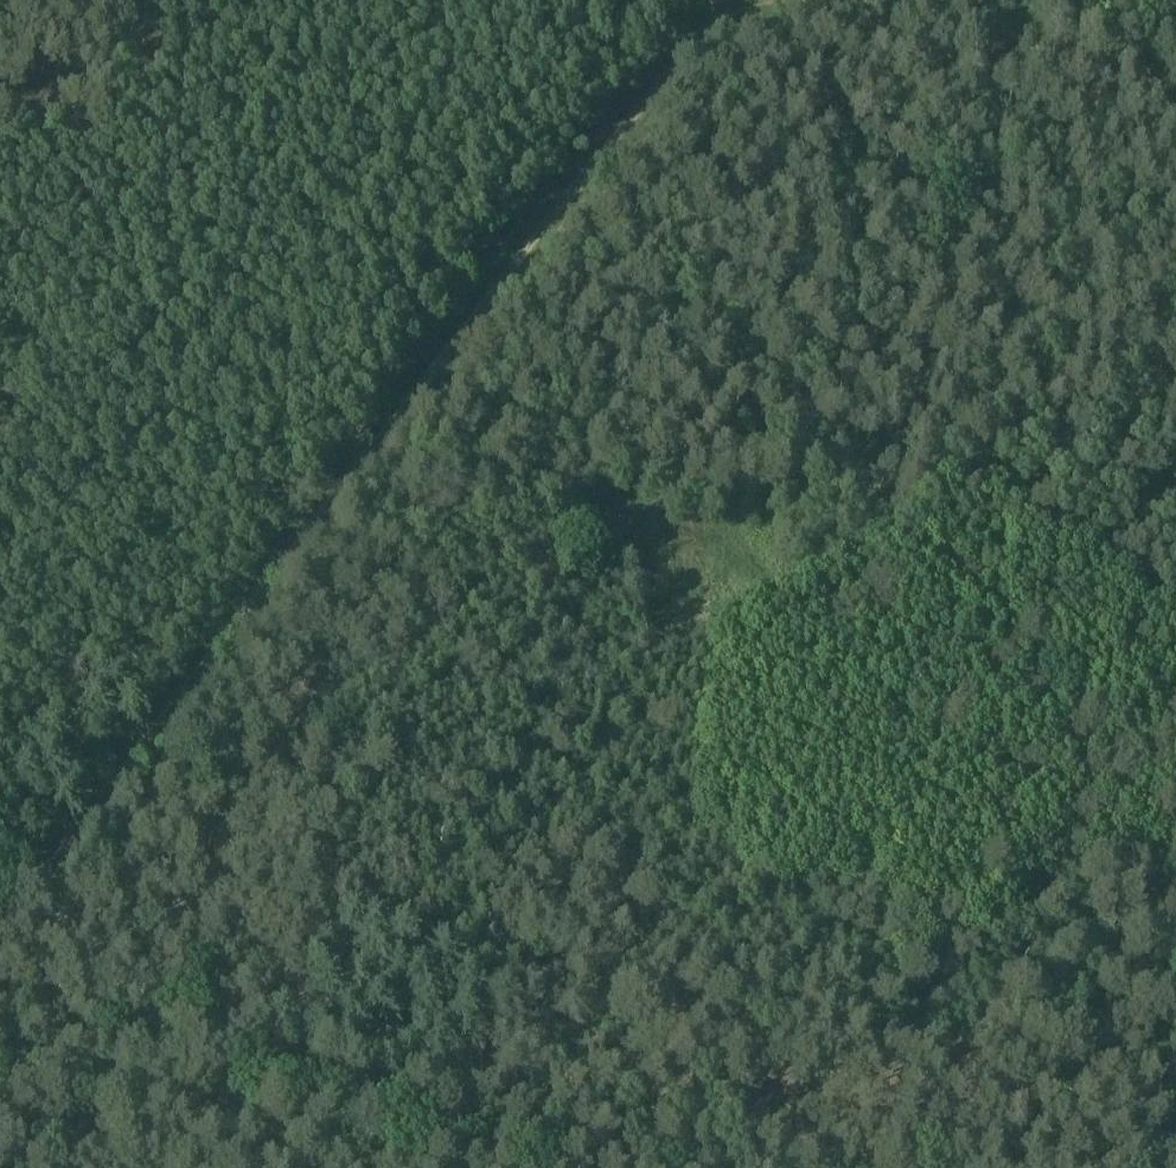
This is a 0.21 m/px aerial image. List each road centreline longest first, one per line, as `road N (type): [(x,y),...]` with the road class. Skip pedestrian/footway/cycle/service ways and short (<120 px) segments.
road 1 (track): [(754,0),(317,508),(23,910)]
road 2 (track): [(416,391),(612,529),(776,603),(839,560),(880,505),(945,212),(1006,45)]
road 3 (track): [(23,910),(259,1083),(429,1148),(559,1167)]
road 4 (track): [(1175,49),(1096,54),(1006,45),(793,0)]

